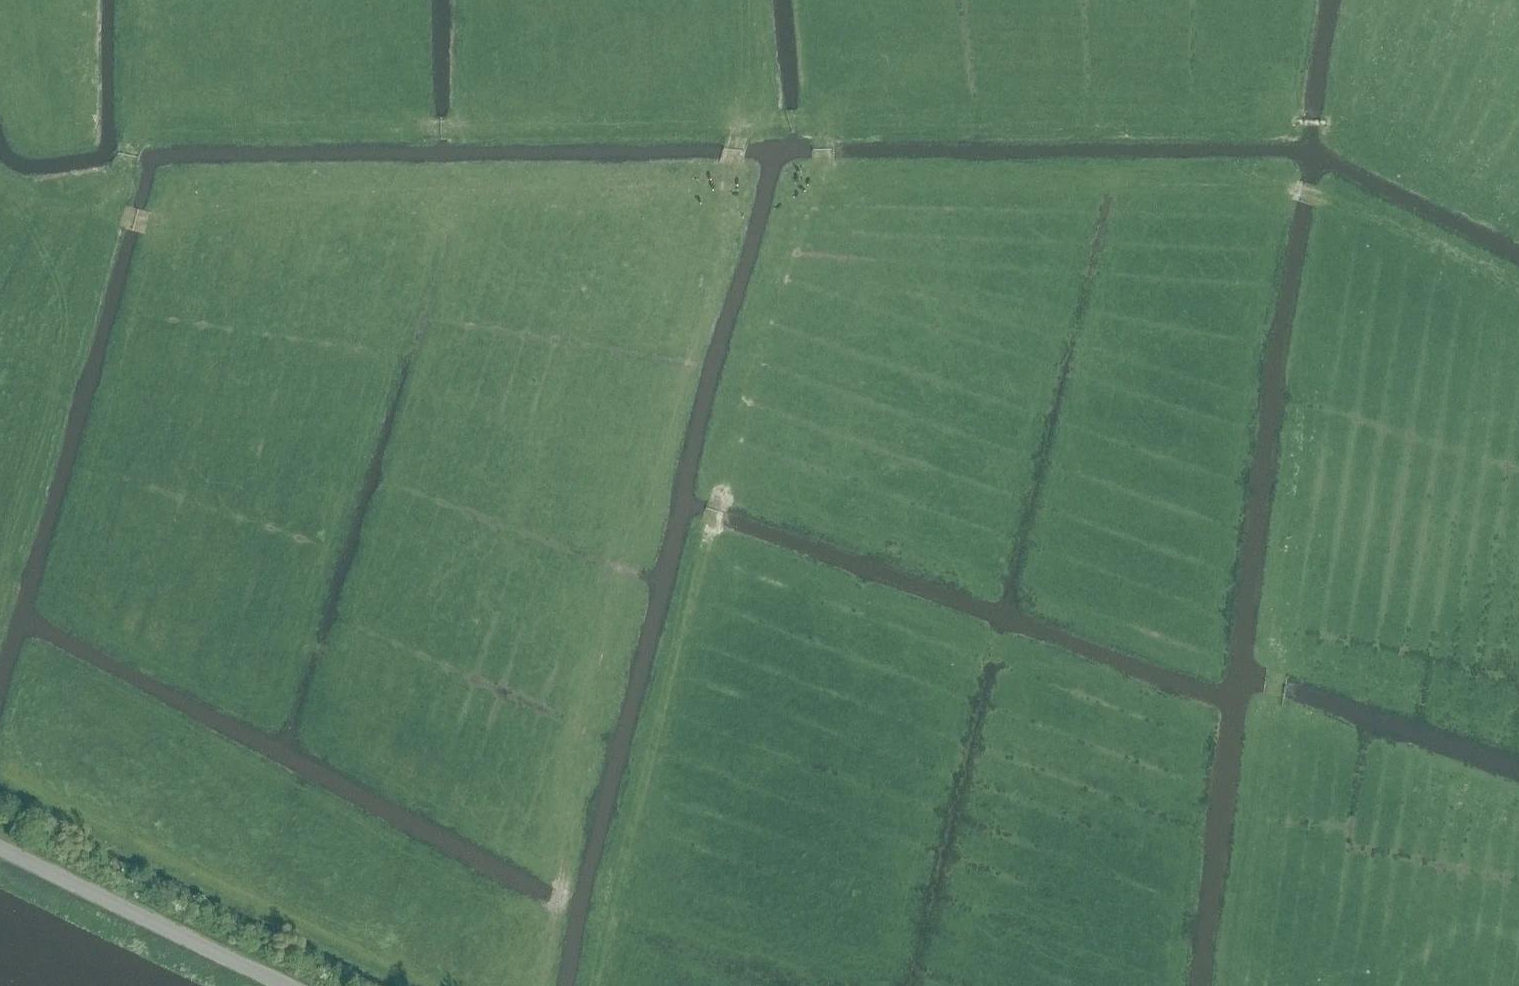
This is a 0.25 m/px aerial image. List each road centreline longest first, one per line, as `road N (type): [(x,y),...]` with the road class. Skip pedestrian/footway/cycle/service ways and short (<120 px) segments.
road 1 (unclassified): [(278,985),(0,851)]

